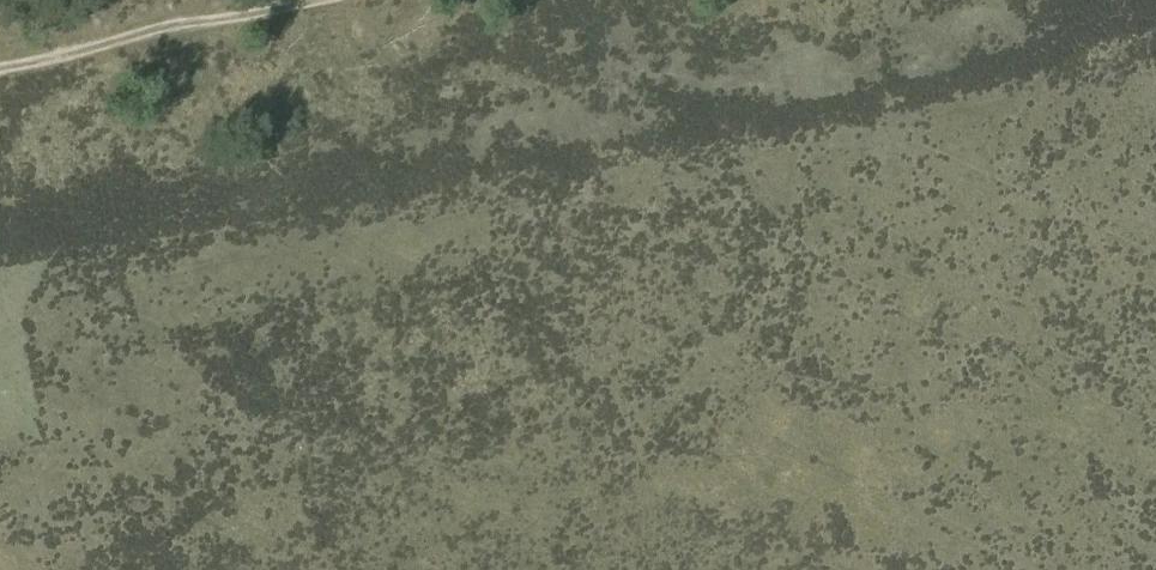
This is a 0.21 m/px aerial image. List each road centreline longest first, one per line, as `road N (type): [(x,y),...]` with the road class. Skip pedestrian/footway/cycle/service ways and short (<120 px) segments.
road 1 (track): [(0,65),(54,56),(151,15),(193,22),(306,0)]

